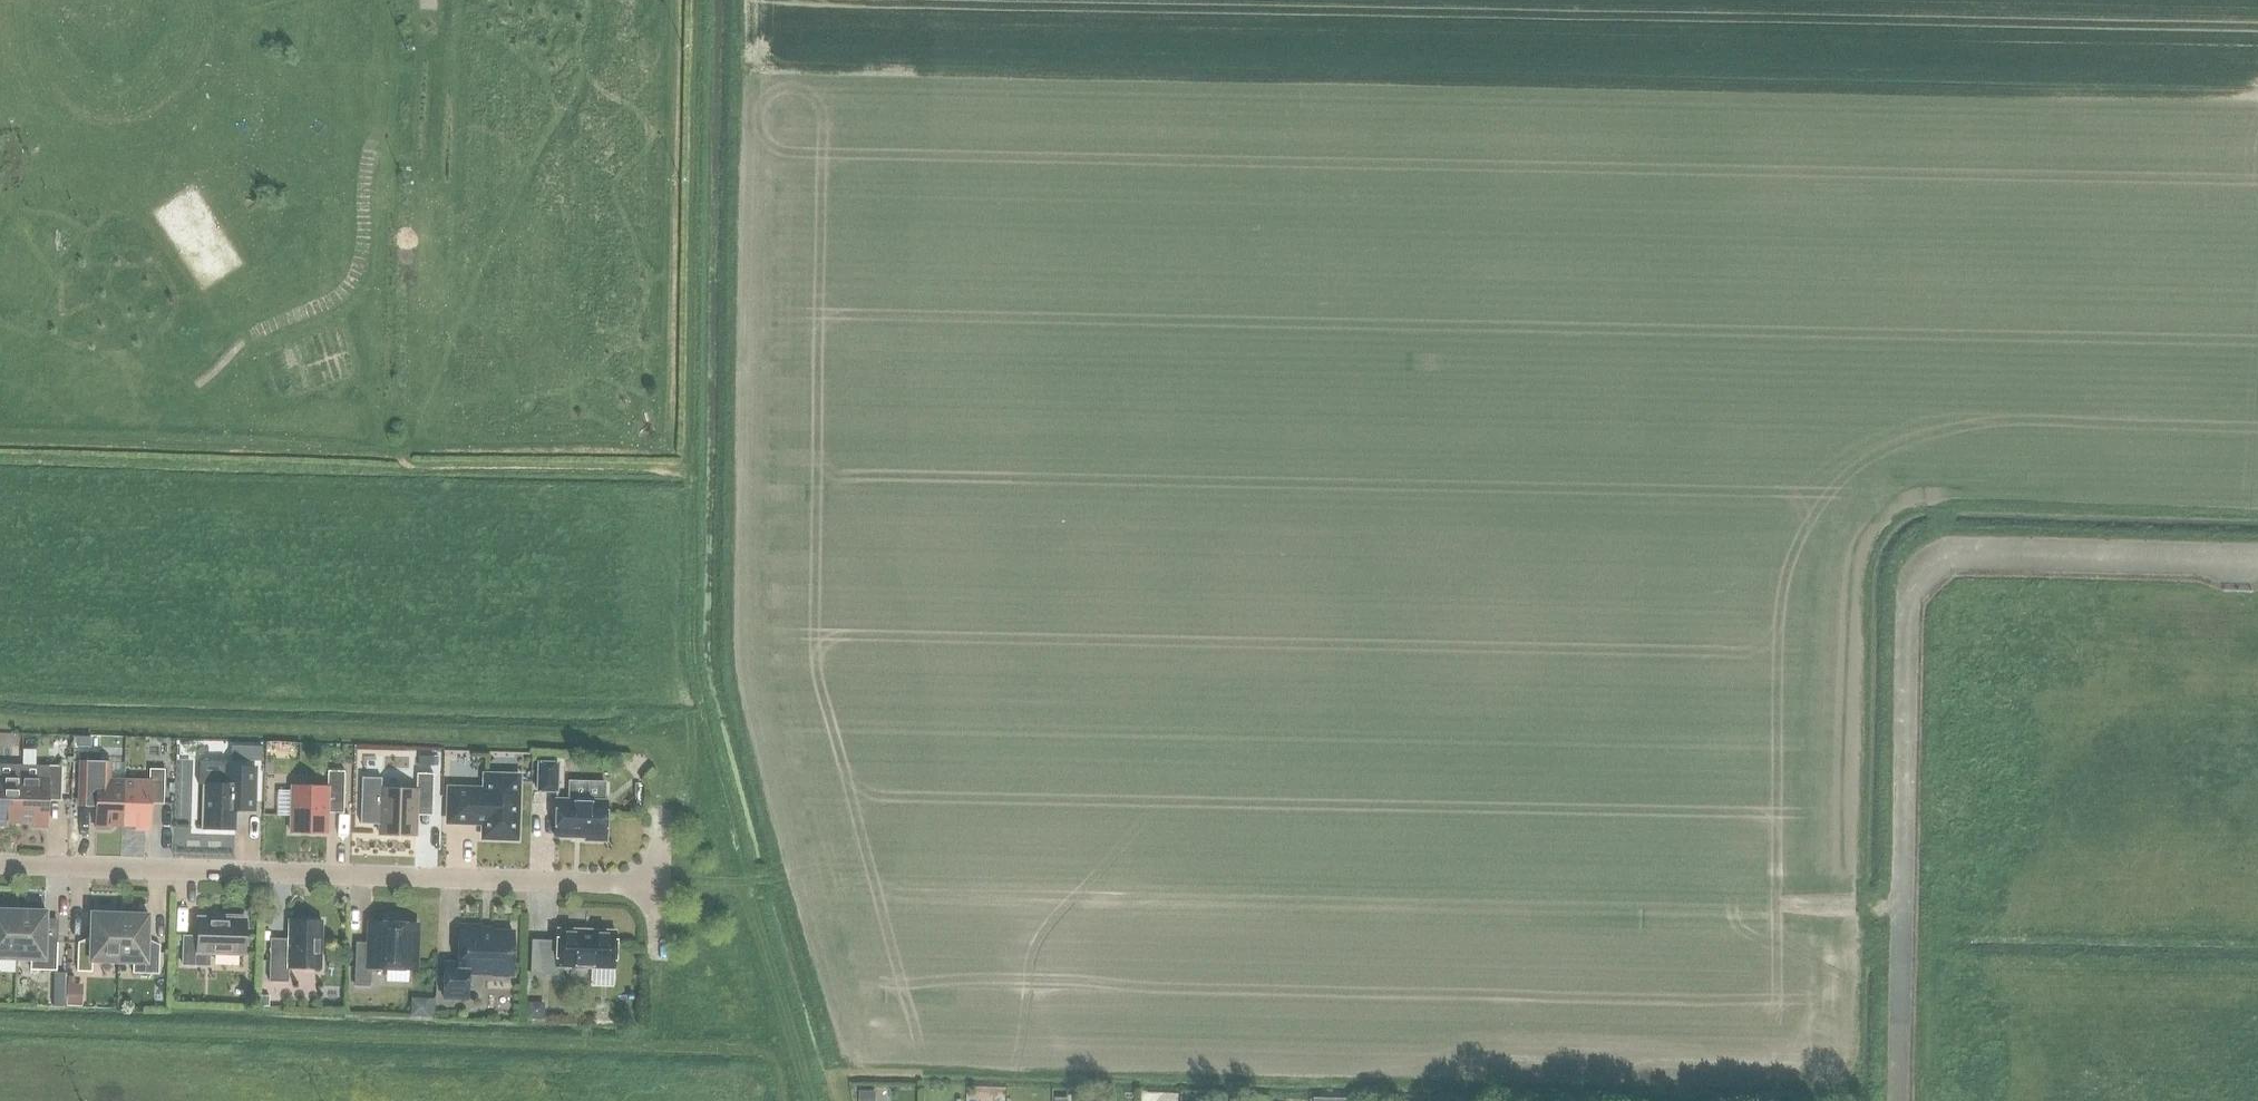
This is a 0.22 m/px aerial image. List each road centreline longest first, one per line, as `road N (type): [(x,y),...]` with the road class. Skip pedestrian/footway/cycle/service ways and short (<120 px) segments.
road 1 (residential): [(0,868),(655,884)]

